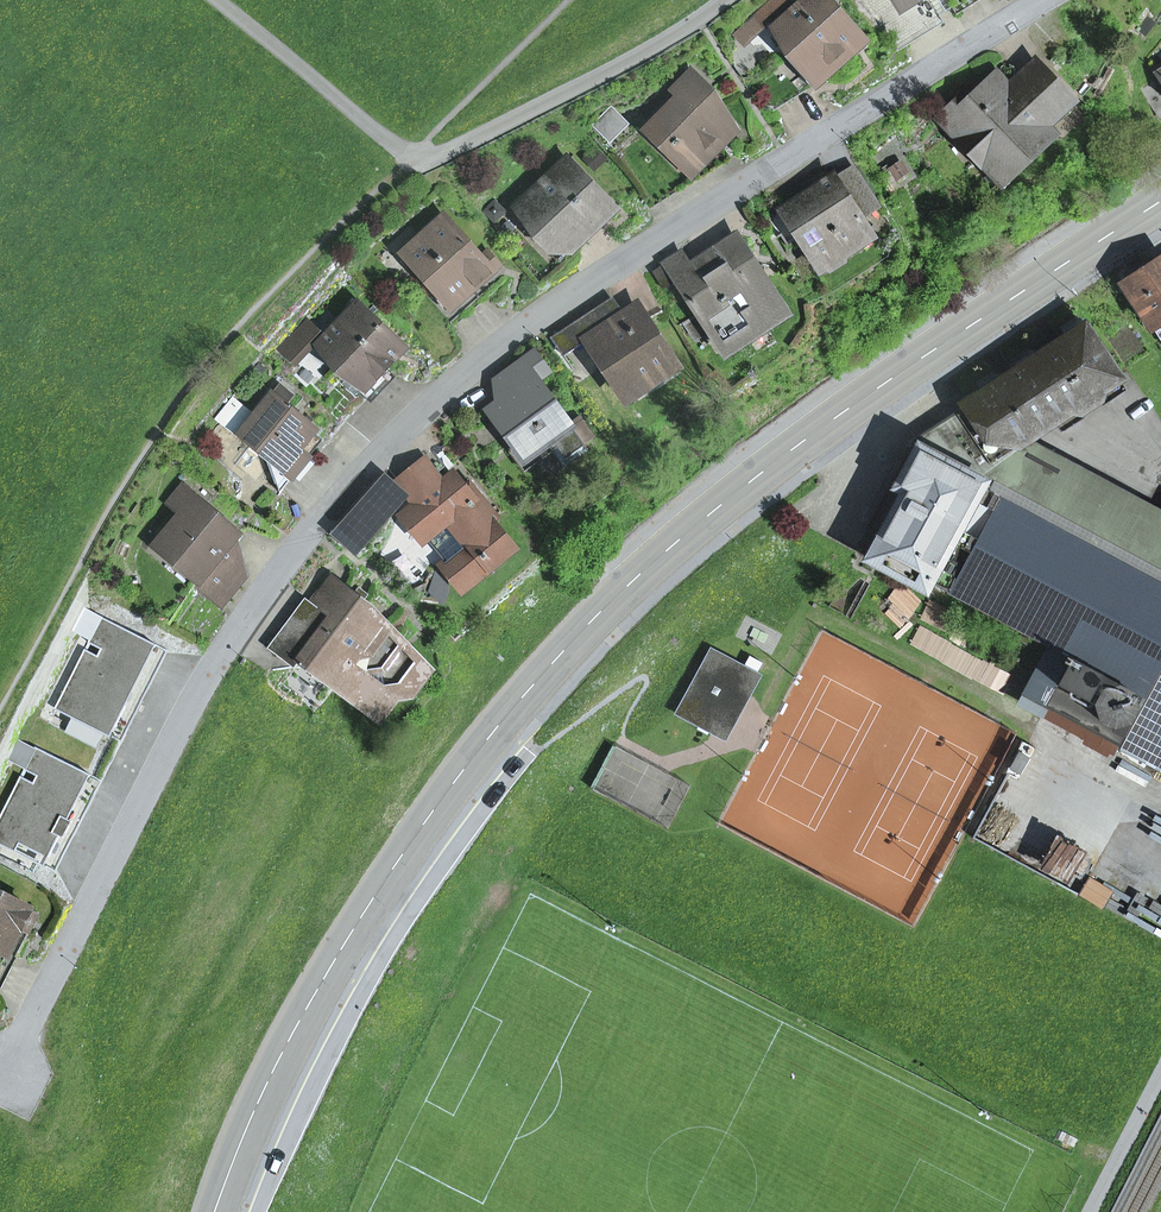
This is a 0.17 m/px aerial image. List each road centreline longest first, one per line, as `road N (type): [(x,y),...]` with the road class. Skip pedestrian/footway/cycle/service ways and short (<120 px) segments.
road 1 (residential): [(1043,0),(572,293),(380,450),(268,580),(207,671),(6,1073)]
road 2 (primary): [(1160,201),(826,421),(708,512),(595,616),(421,819),(270,1068),(214,1211)]

